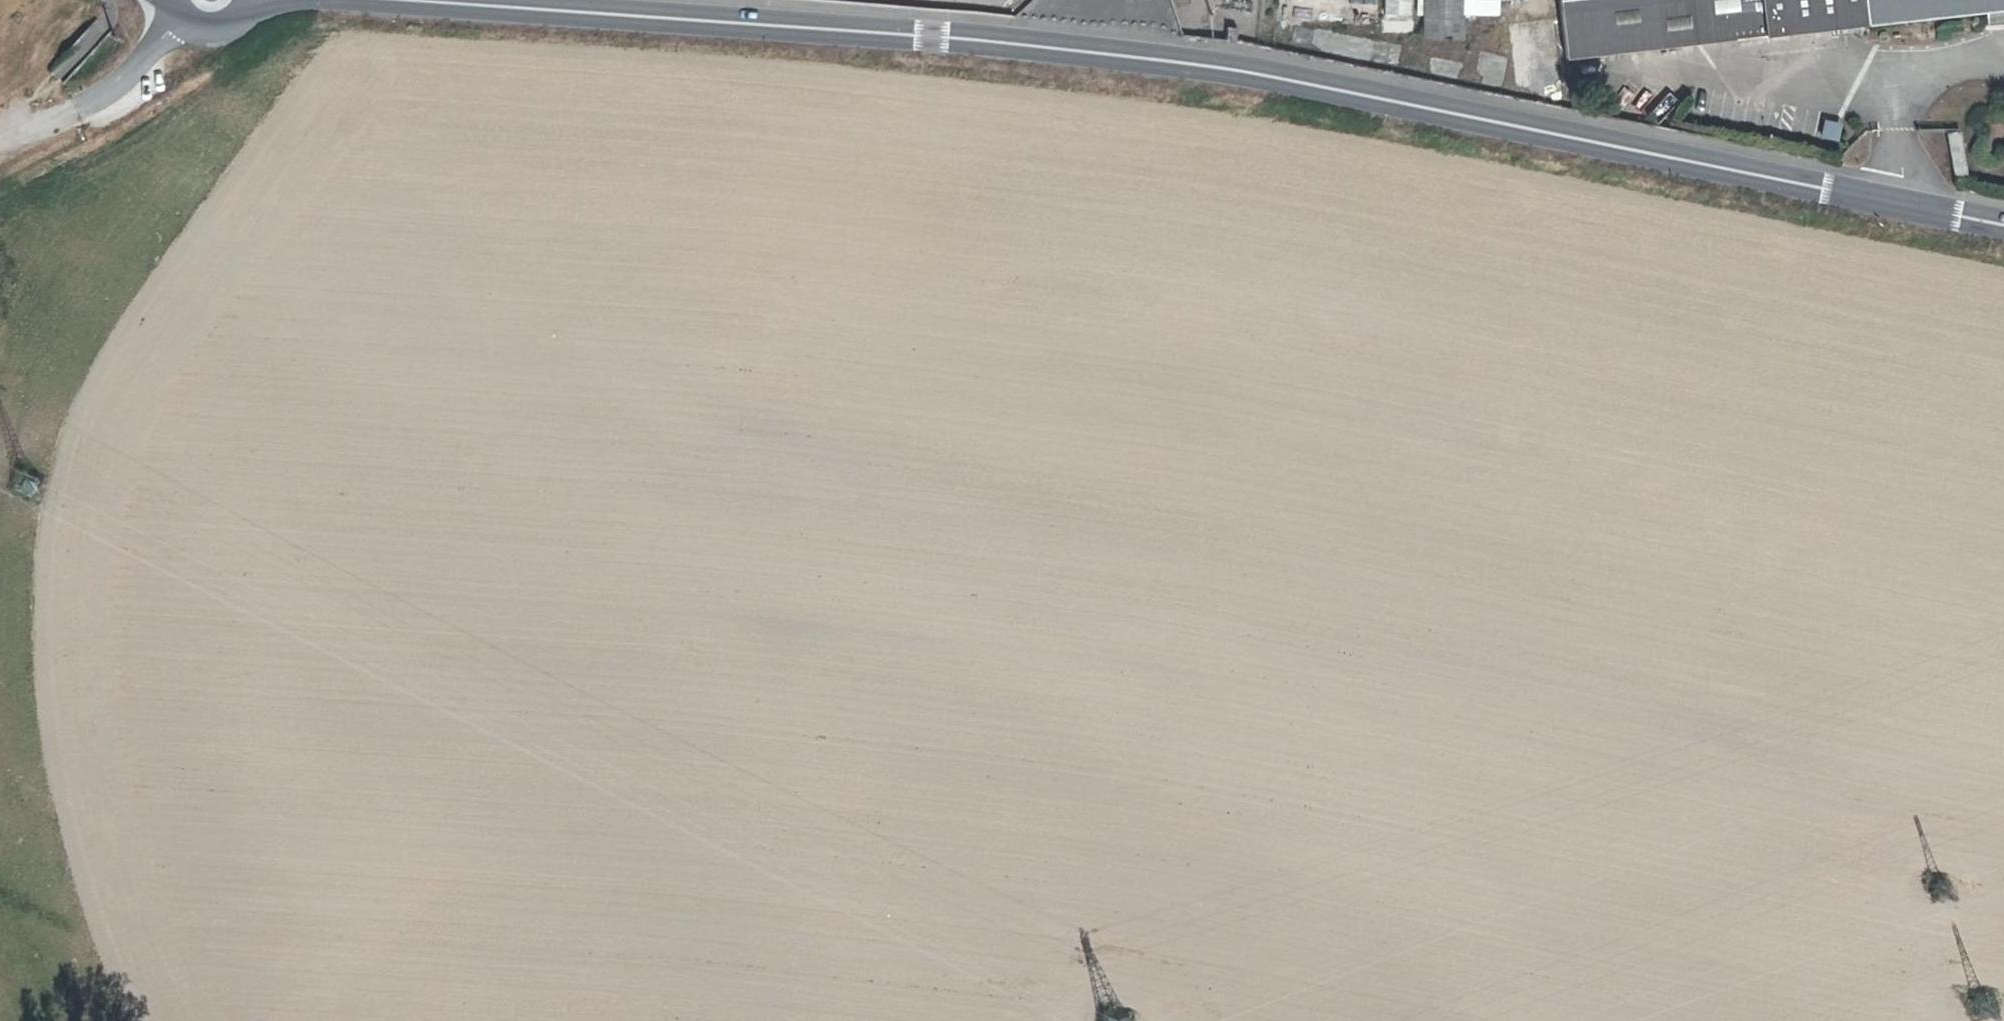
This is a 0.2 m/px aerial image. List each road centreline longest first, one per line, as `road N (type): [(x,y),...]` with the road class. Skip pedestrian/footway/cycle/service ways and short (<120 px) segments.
road 1 (tertiary): [(2003,226),(1525,126),(1142,58),(415,0)]
road 2 (track): [(189,17),(107,96),(0,146)]

